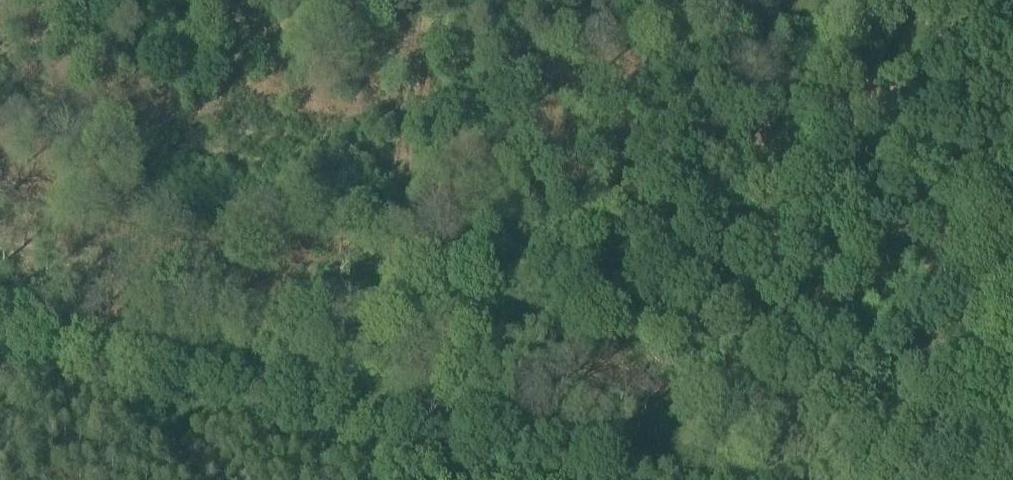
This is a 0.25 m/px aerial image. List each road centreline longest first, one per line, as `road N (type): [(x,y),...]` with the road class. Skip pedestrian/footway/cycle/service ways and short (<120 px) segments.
road 1 (track): [(949,0),(1012,273)]

